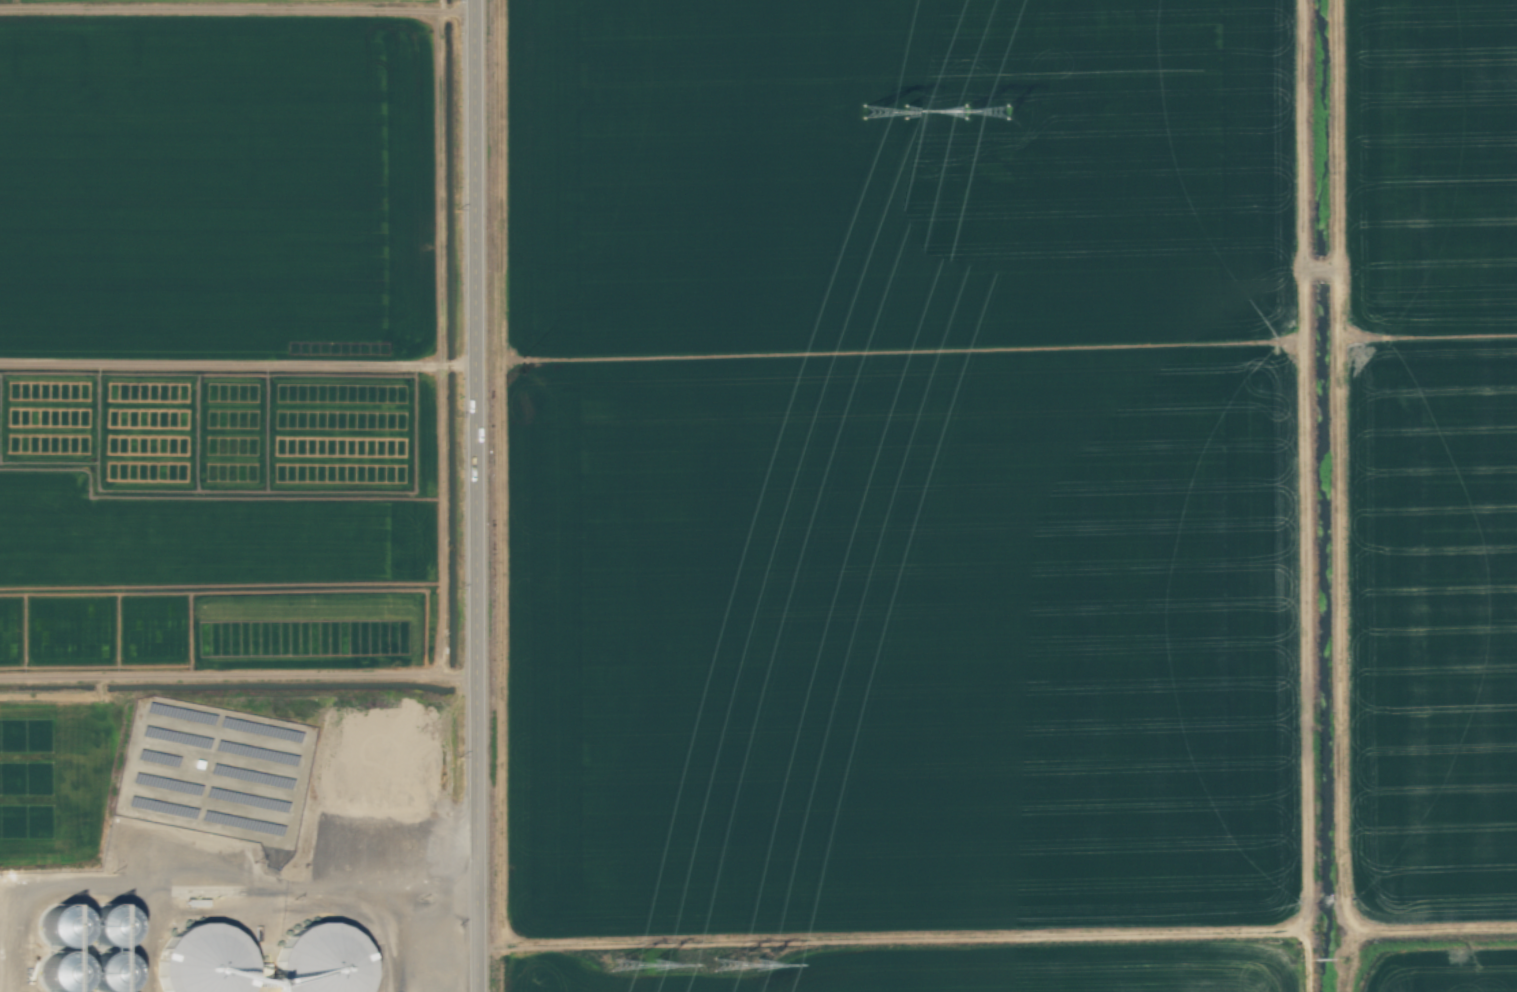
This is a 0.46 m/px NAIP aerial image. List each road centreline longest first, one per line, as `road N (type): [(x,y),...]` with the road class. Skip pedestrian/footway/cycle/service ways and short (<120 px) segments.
road 1 (tertiary): [(483,991),(480,0)]

